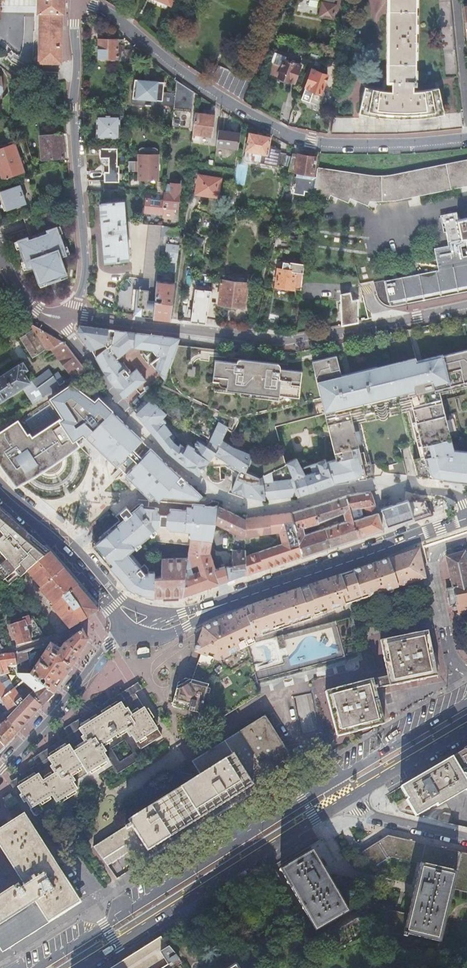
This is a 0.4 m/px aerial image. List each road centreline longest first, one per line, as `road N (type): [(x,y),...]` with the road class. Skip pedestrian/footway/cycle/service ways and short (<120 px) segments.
road 1 (residential): [(466,140),(307,143),(182,78),(83,0)]
road 2 (residential): [(59,322),(91,317),(306,341),(466,307)]
road 3 (primary): [(334,777),(30,967)]
road 4 (residential): [(80,0),(74,122),(84,268),(77,301),(59,322)]
road 5 (primary): [(76,967),(350,798)]
road 6 (secondary): [(225,604),(466,519)]
road 7 (secondary): [(167,616),(121,599),(67,542),(6,495)]
road 8 (unclassified): [(138,631),(110,645),(0,766)]
road 9 (secondary): [(6,495),(138,631)]
road 10 (residential): [(466,672),(451,654),(432,559),(437,550),(466,541)]
road 11 (primary): [(466,703),(334,777)]
road 12 (primary): [(350,798),(466,729)]
road 13 (residential): [(466,837),(359,811),(350,798)]

